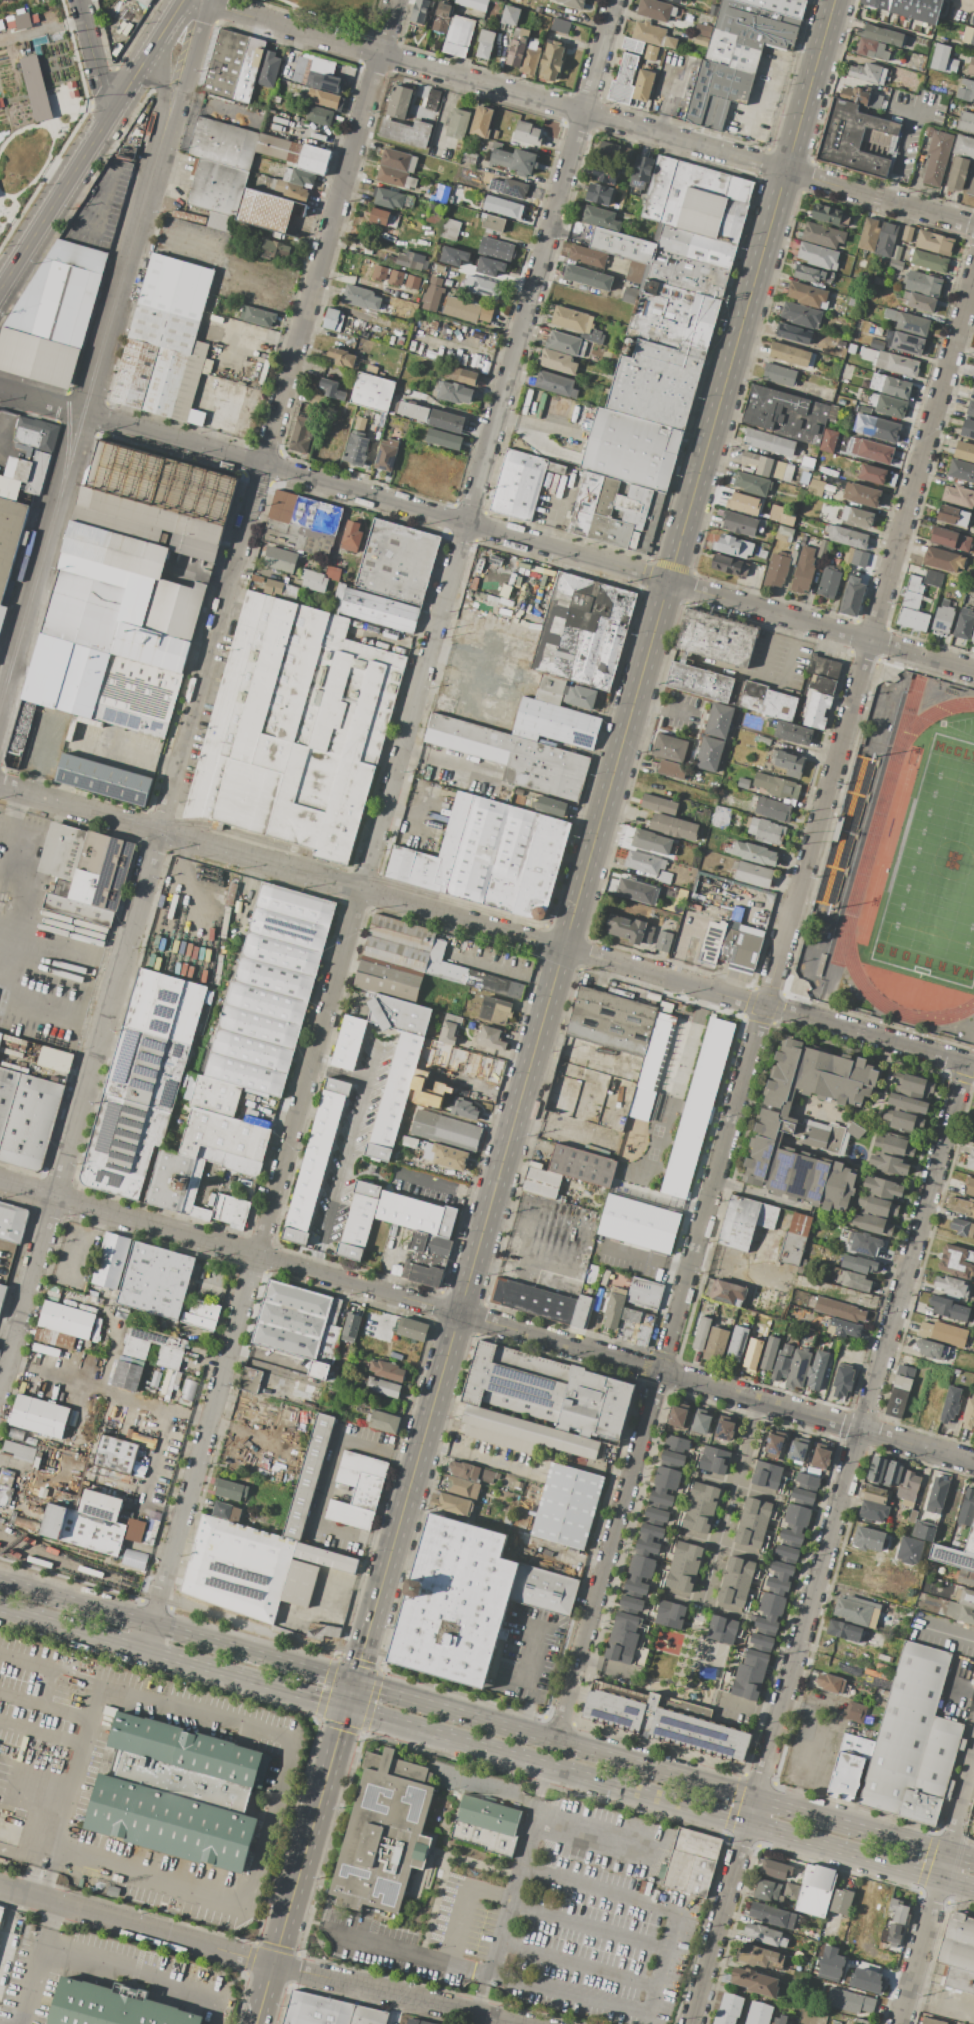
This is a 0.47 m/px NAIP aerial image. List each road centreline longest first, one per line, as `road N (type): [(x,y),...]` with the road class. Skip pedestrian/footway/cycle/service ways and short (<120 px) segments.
road 1 (secondary): [(834,0),(256,2023)]
road 2 (residential): [(556,1741),(973,278)]
road 3 (residential): [(0,1388),(394,0)]
road 4 (residential): [(143,1650),(465,521)]
road 5 (residential): [(973,1067),(0,784)]
road 6 (residential): [(973,1461),(0,1180)]
road 7 (residential): [(973,671),(0,390)]
road 8 (primary): [(0,1608),(973,1888)]
road 9 (residential): [(694,2023),(965,1064)]
road 10 (primary): [(973,1862),(150,1625)]
road 11 (residential): [(973,225),(192,0)]
road 12 (residential): [(0,707),(158,150)]
road 13 (residential): [(465,521),(615,0)]
road 14 (residential): [(517,2023),(0,1887)]
road 15 (tertiary): [(0,288),(161,34)]
road 16 (residential): [(902,2023),(973,1772)]
road 17 (primary): [(150,1625),(0,1581)]

